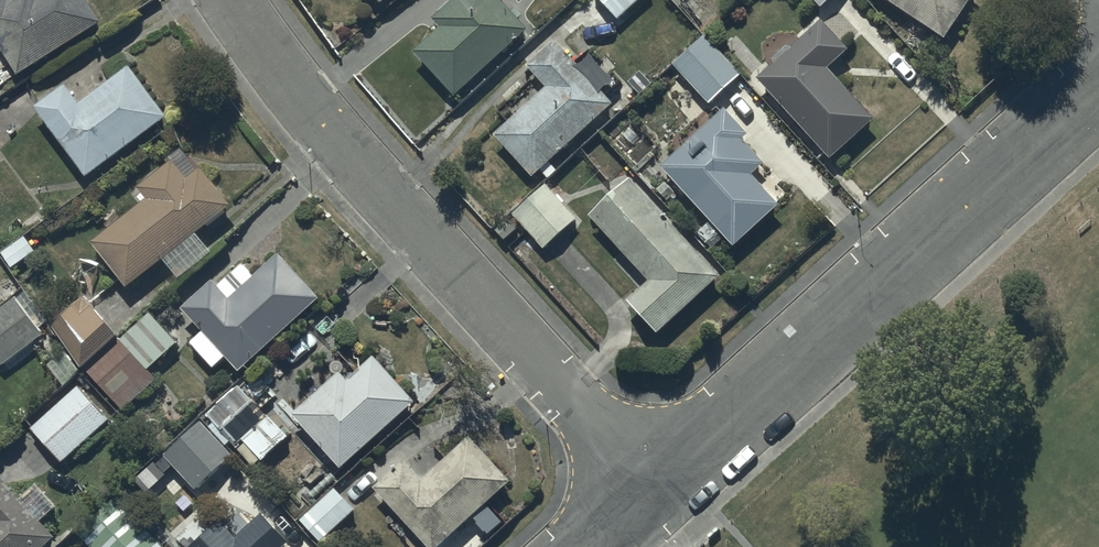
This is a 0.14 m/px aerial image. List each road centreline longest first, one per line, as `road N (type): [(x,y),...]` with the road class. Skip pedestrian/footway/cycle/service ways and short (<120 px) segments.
road 1 (residential): [(655,496),(343,147),(234,0)]
road 2 (residential): [(655,496),(1098,91)]

